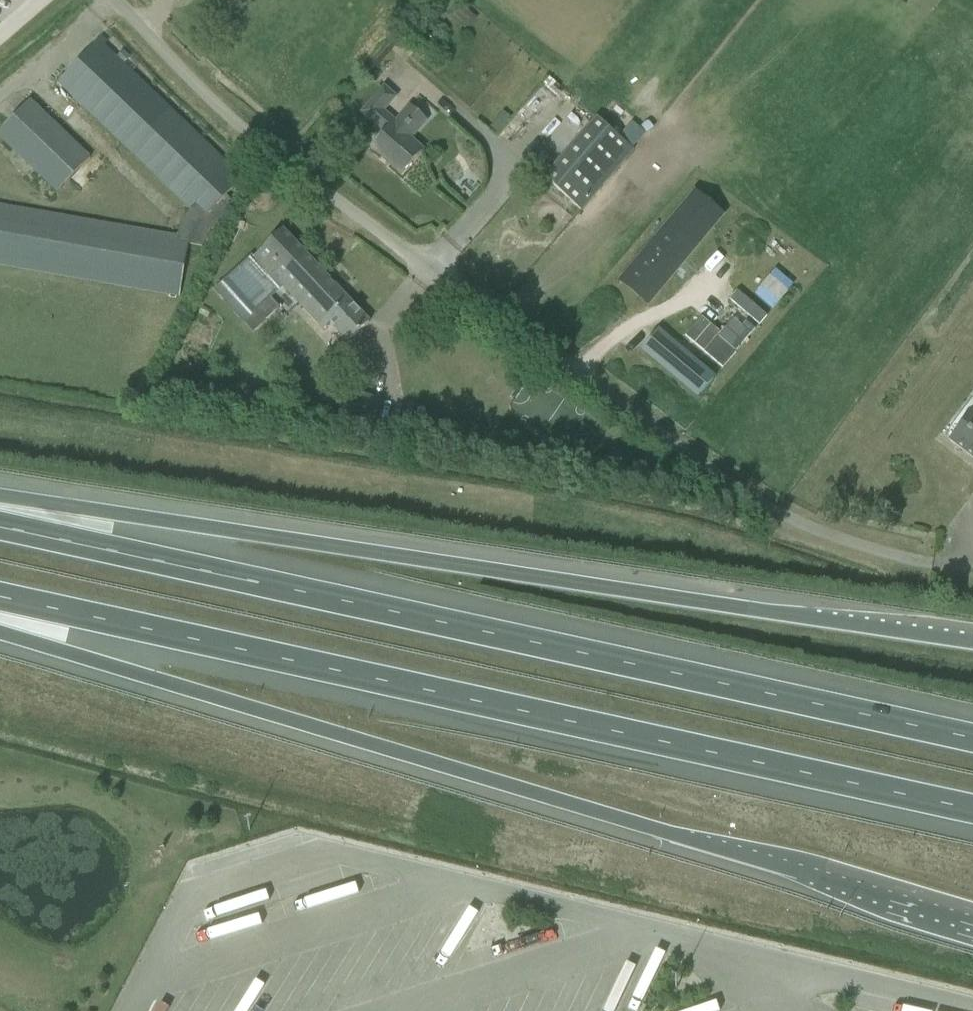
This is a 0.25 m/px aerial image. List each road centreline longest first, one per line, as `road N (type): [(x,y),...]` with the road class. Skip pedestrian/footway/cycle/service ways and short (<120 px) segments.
road 1 (motorway): [(0,628),(158,685),(972,926)]
road 2 (residential): [(934,566),(811,530),(711,471),(283,162),(117,0)]
road 3 (motorway): [(972,741),(0,527)]
road 4 (motorway): [(0,599),(972,810)]
road 5 (motorway): [(972,641),(0,497)]

